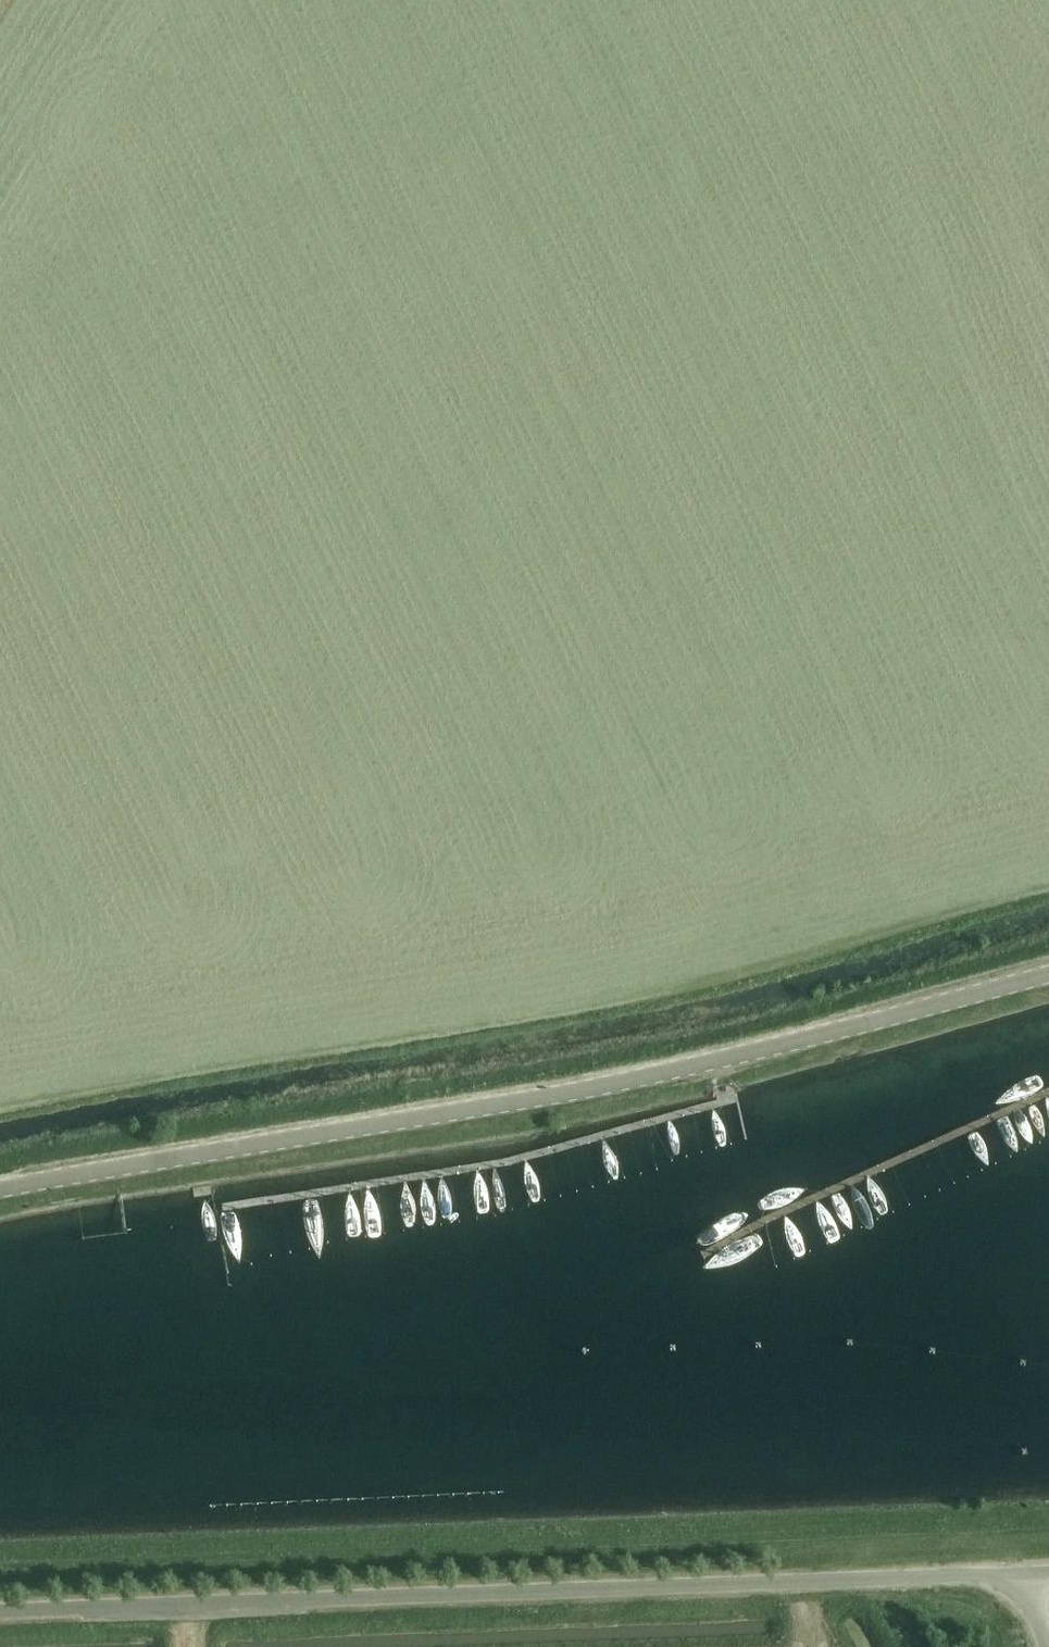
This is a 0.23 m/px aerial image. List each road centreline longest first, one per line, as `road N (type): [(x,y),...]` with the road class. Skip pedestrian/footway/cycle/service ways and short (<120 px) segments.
road 1 (unclassified): [(0,1191),(662,1076),(1048,971)]
road 2 (unclassified): [(0,1612),(1018,1576)]

